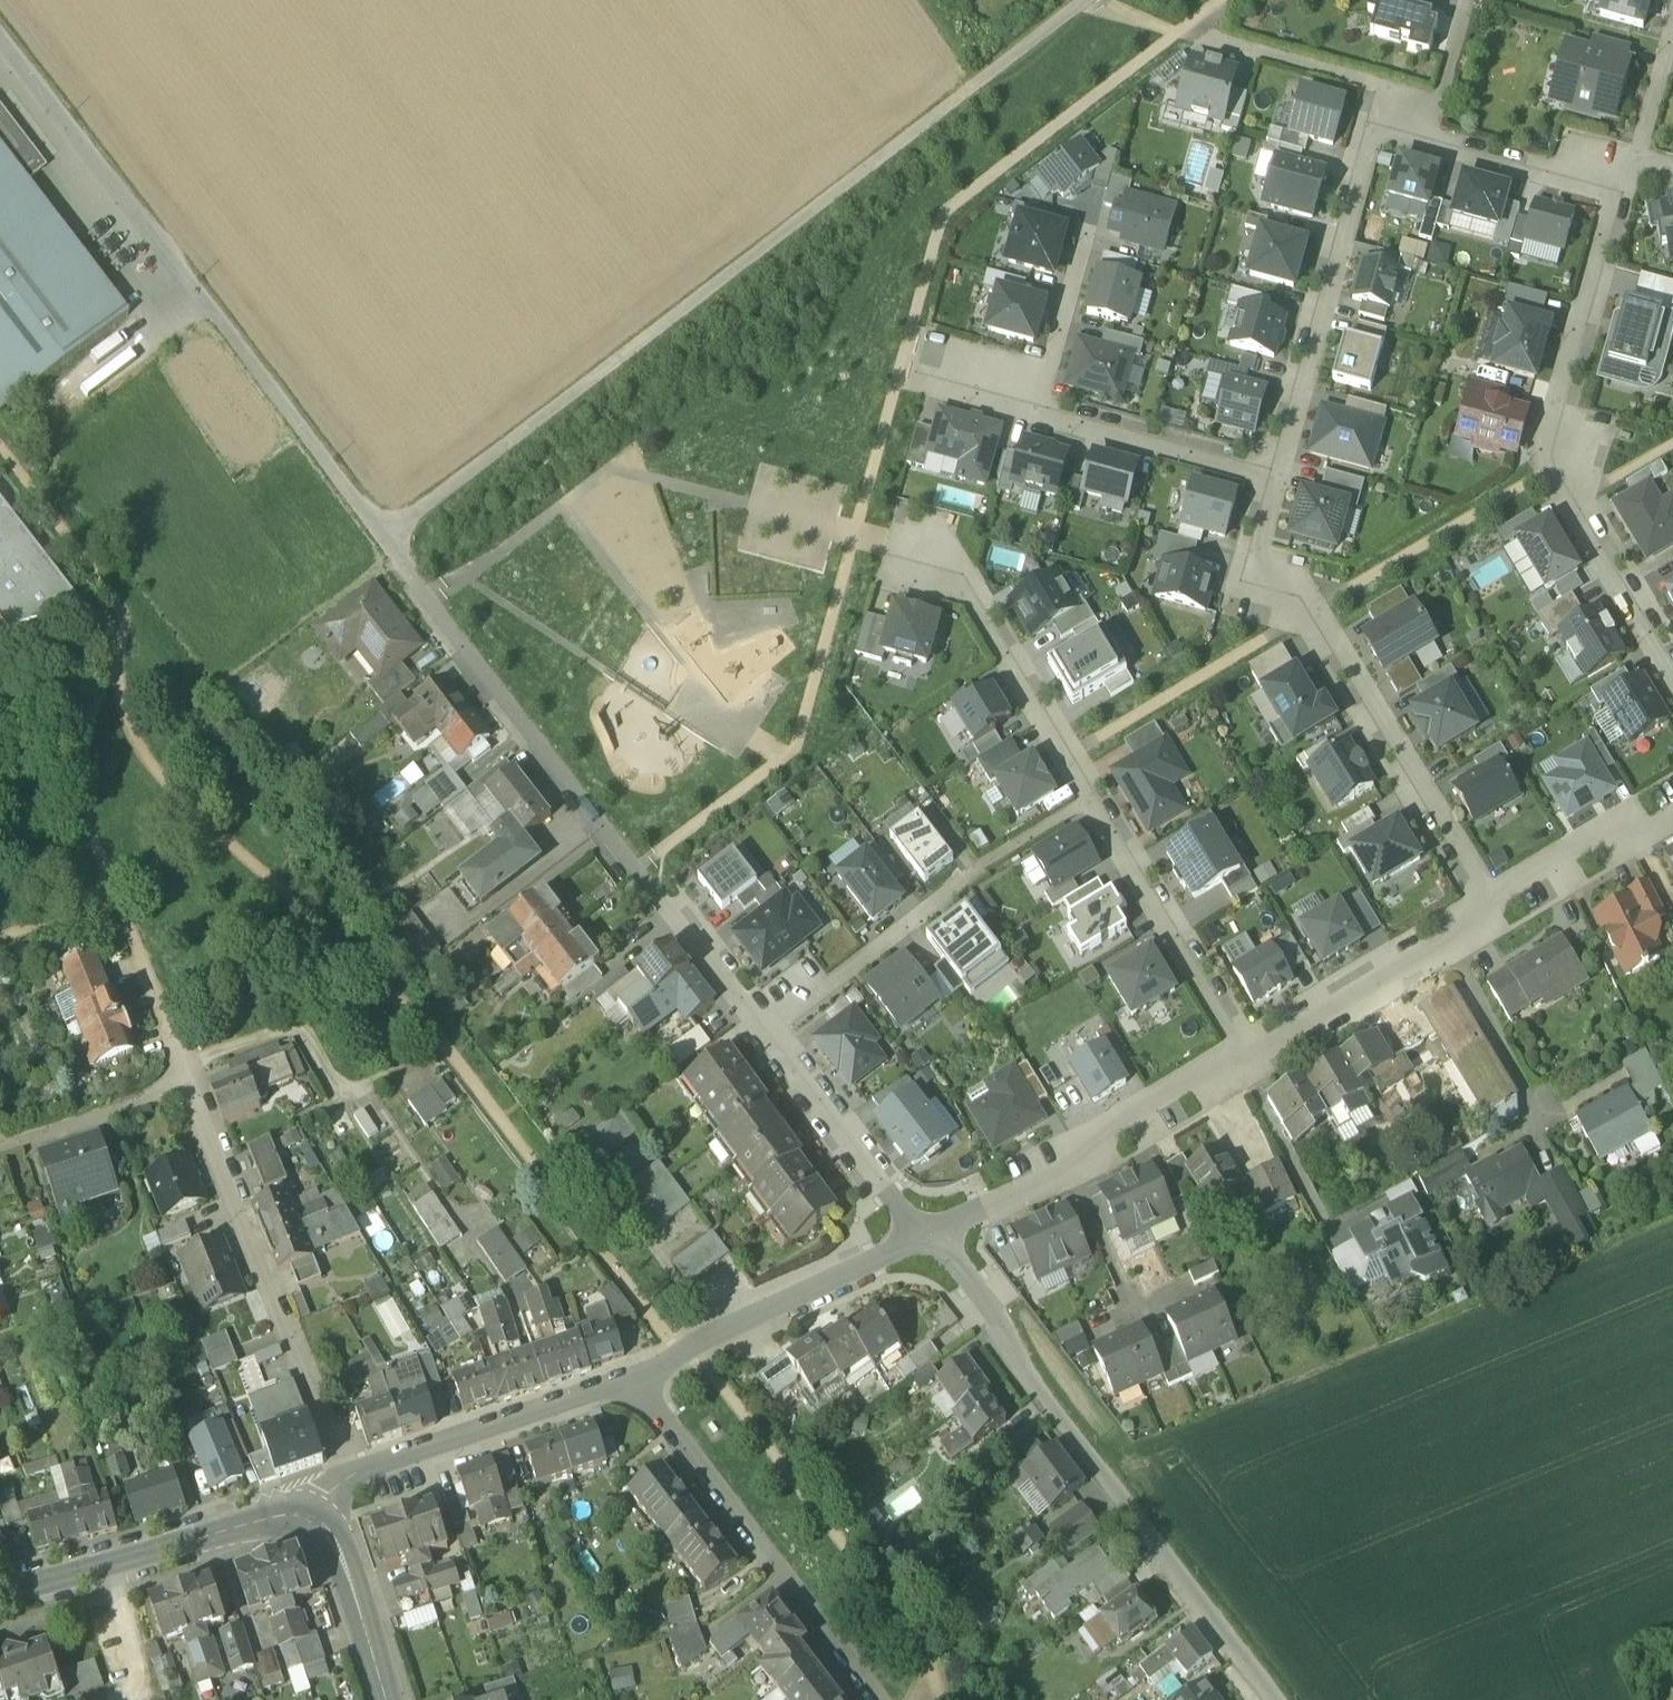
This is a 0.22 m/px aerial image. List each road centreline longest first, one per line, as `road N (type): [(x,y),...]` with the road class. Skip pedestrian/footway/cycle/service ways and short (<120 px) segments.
road 1 (residential): [(383,538),(1083,0)]
road 2 (residential): [(0,37),(383,538)]
road 3 (residential): [(383,538),(765,1029)]
road 4 (residential): [(1244,1060),(974,595),(921,546)]
road 5 (residential): [(920,1237),(959,1264),(1101,1473),(1276,1699)]
road 6 (residential): [(1672,668),(1553,469),(1619,189)]
road 7 (residential): [(1488,909),(1307,616),(1252,560),(1275,476)]
road 8 (residential): [(188,1087),(352,1478)]
road 9 (residential): [(870,1699),(621,1380)]
road 10 (residential): [(920,1237),(1069,1169),(1108,1133),(1244,1060)]
road 11 (residential): [(1275,476),(1377,120)]
road 12 (residential): [(621,1380),(920,1237)]
road 13 (residential): [(1244,1060),(1446,945),(1488,909)]
road 14 (residential): [(352,1478),(621,1380)]
road 15 (residential): [(765,1029),(975,872)]
road 16 (residential): [(765,1029),(920,1237)]
road 17 (residential): [(1039,408),(1275,476)]
road 18 (residential): [(335,1539),(318,1519),(278,1517),(108,1564)]
road 19 (residential): [(1377,120),(1386,88),(1209,38)]
road 20 (residential): [(1488,909),(1586,847),(1648,832),(1672,817)]
road 21 (residential): [(1430,135),(1619,189)]
road 22 (residential): [(1087,229),(1039,408)]
road 23 (residential): [(389,1699),(335,1539)]
road 24 (residential): [(124,1699),(148,1691),(108,1564)]
road 25 (residential): [(1430,135),(1468,0)]
road 26 (residential): [(1640,157),(1672,28)]

